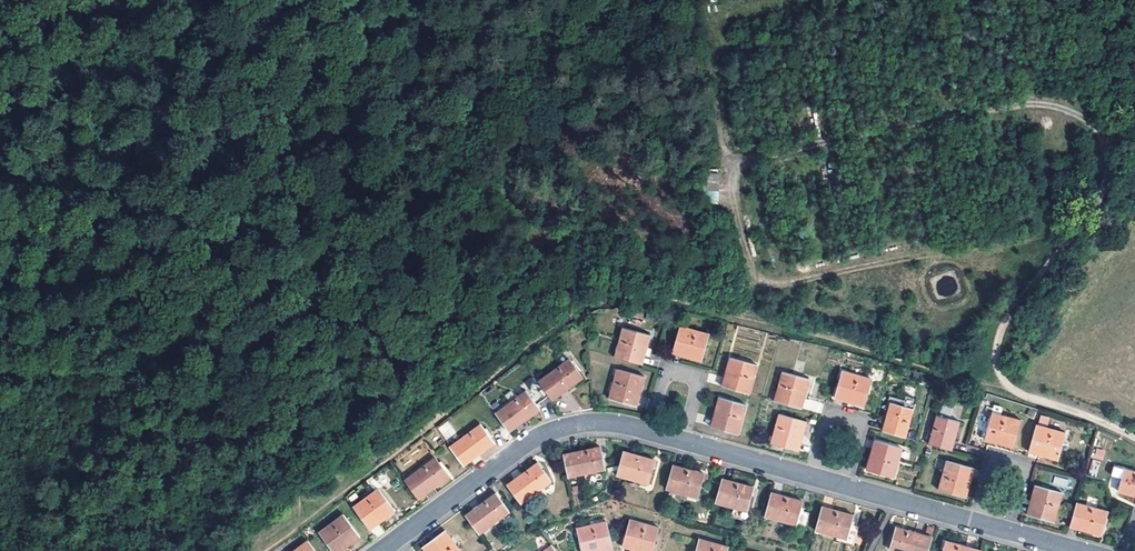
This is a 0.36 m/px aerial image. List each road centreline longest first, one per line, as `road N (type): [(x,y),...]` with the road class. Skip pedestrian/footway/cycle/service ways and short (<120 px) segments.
road 1 (residential): [(1077,550),(648,430),(595,422),(523,445),(380,550)]
road 2 (track): [(1015,388),(998,354),(1004,324),(1102,197),(1108,147)]
road 3 (track): [(760,320),(1015,388)]
road 4 (track): [(1108,147),(1112,106),(1094,0)]
road 5 (track): [(1134,438),(1015,388)]

